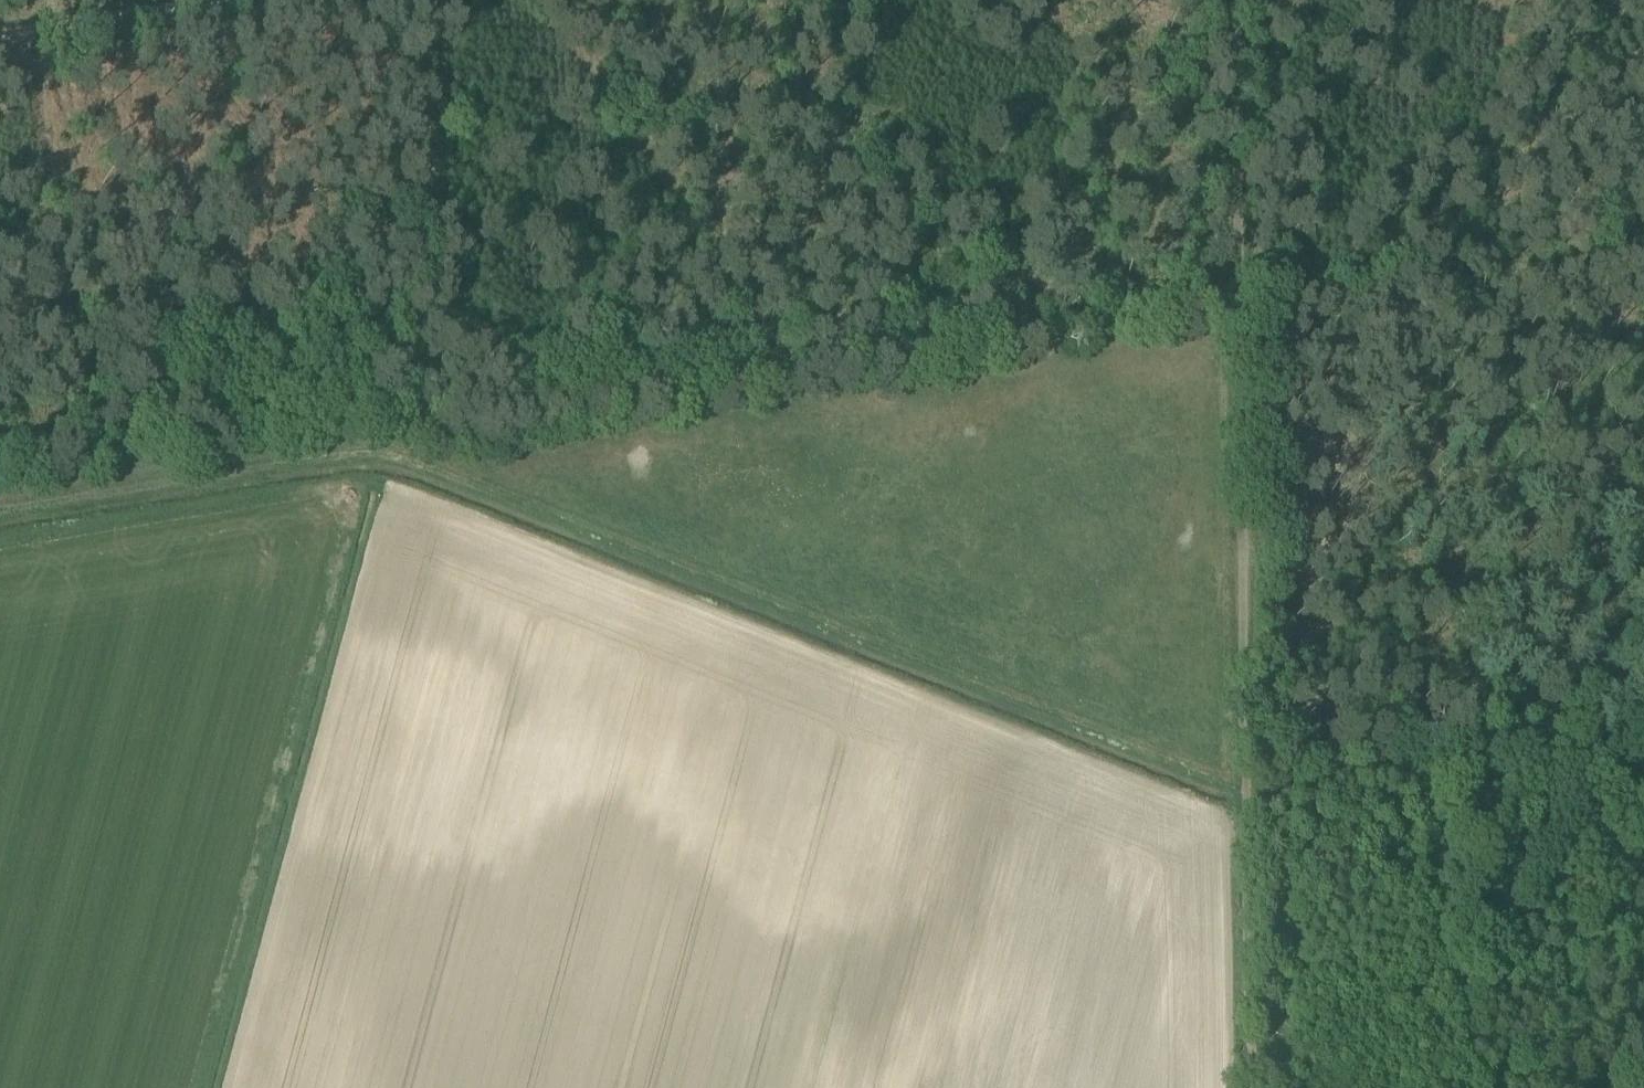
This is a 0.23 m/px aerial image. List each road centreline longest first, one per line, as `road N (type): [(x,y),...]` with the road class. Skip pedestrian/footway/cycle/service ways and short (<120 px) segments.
road 1 (track): [(1237,1087),(1227,0)]
road 2 (track): [(190,0),(0,31)]

